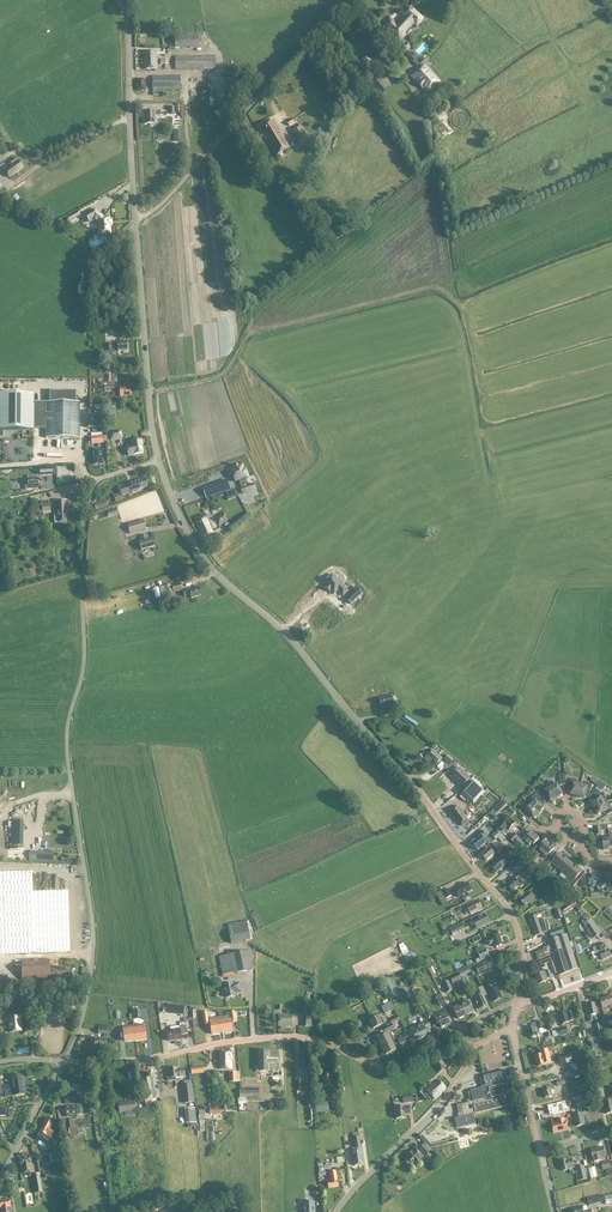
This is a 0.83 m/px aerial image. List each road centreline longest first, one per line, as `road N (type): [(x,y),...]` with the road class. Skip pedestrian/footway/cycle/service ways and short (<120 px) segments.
road 1 (unclassified): [(159,461),(99,480),(91,494),(85,656),(67,746),(93,944),(83,1018),(64,1061)]
road 2 (tertiary): [(159,461),(198,553),(282,631),(416,788)]
road 3 (tertiary): [(64,1061),(135,1061),(299,1037),(392,1067),(464,1045)]
road 4 (unclassified): [(135,219),(176,189),(353,0)]
road 5 (track): [(198,383),(229,369),(260,329),(427,288),(460,304)]
road 6 (tertiary): [(517,1003),(522,954),(509,911),(416,788)]
road 7 (tertiary): [(135,219),(159,461)]
road 8 (tertiary): [(135,219),(119,0)]
road 9 (unclassified): [(336,1211),(440,1105),(475,1047)]
road 10 (unclassified): [(0,1176),(64,1061)]
road 11 (unclassified): [(542,1154),(513,1029)]

